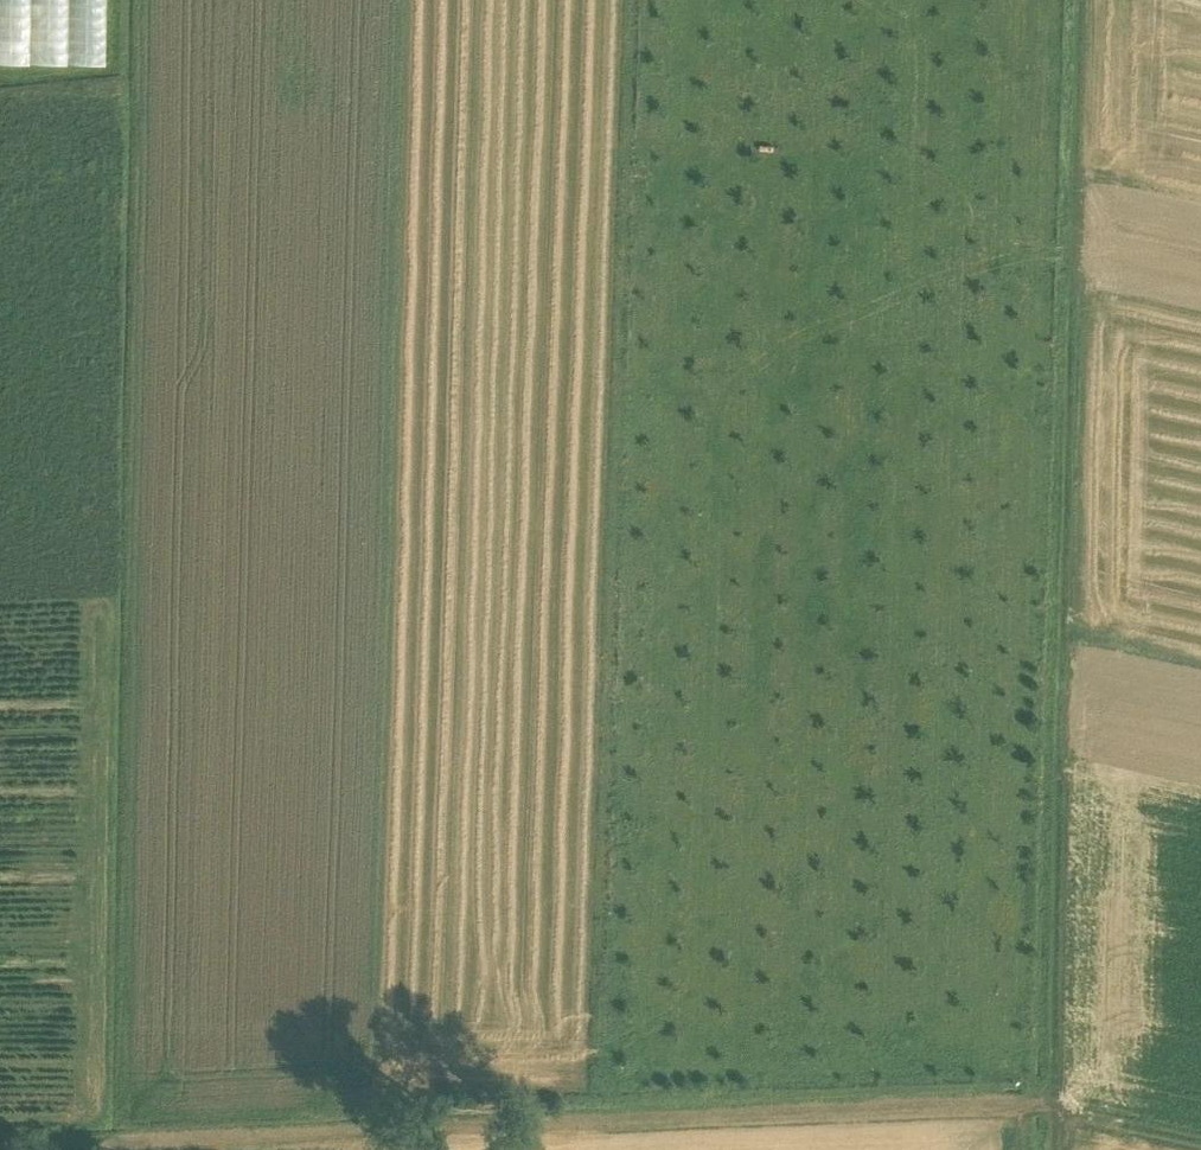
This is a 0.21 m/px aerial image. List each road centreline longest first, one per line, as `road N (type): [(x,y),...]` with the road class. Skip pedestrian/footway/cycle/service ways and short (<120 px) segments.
road 1 (track): [(1058,1149),(1087,0)]
road 2 (track): [(1200,1142),(1056,1108),(119,1149)]

